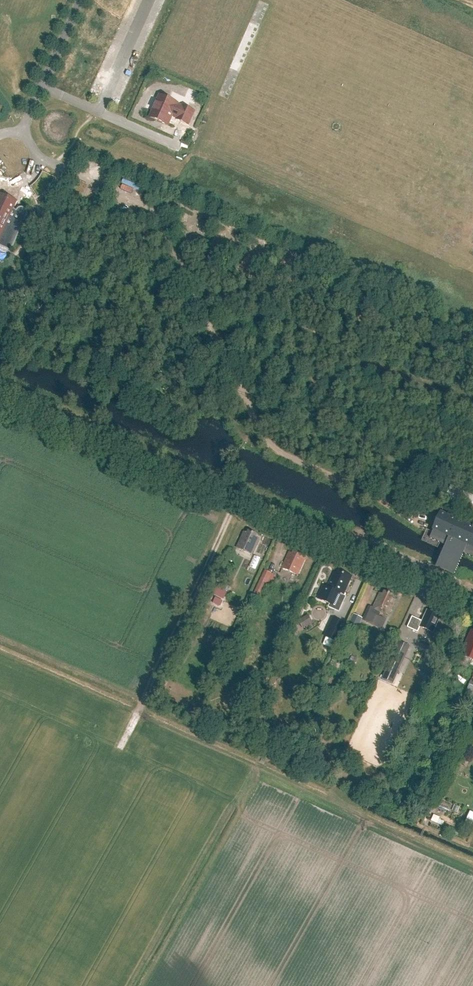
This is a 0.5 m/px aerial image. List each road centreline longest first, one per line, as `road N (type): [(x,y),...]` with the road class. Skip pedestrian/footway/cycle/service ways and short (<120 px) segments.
road 1 (tertiary): [(472,599),(0,388)]
road 2 (track): [(140,711),(238,495)]
road 3 (track): [(0,654),(140,711)]

